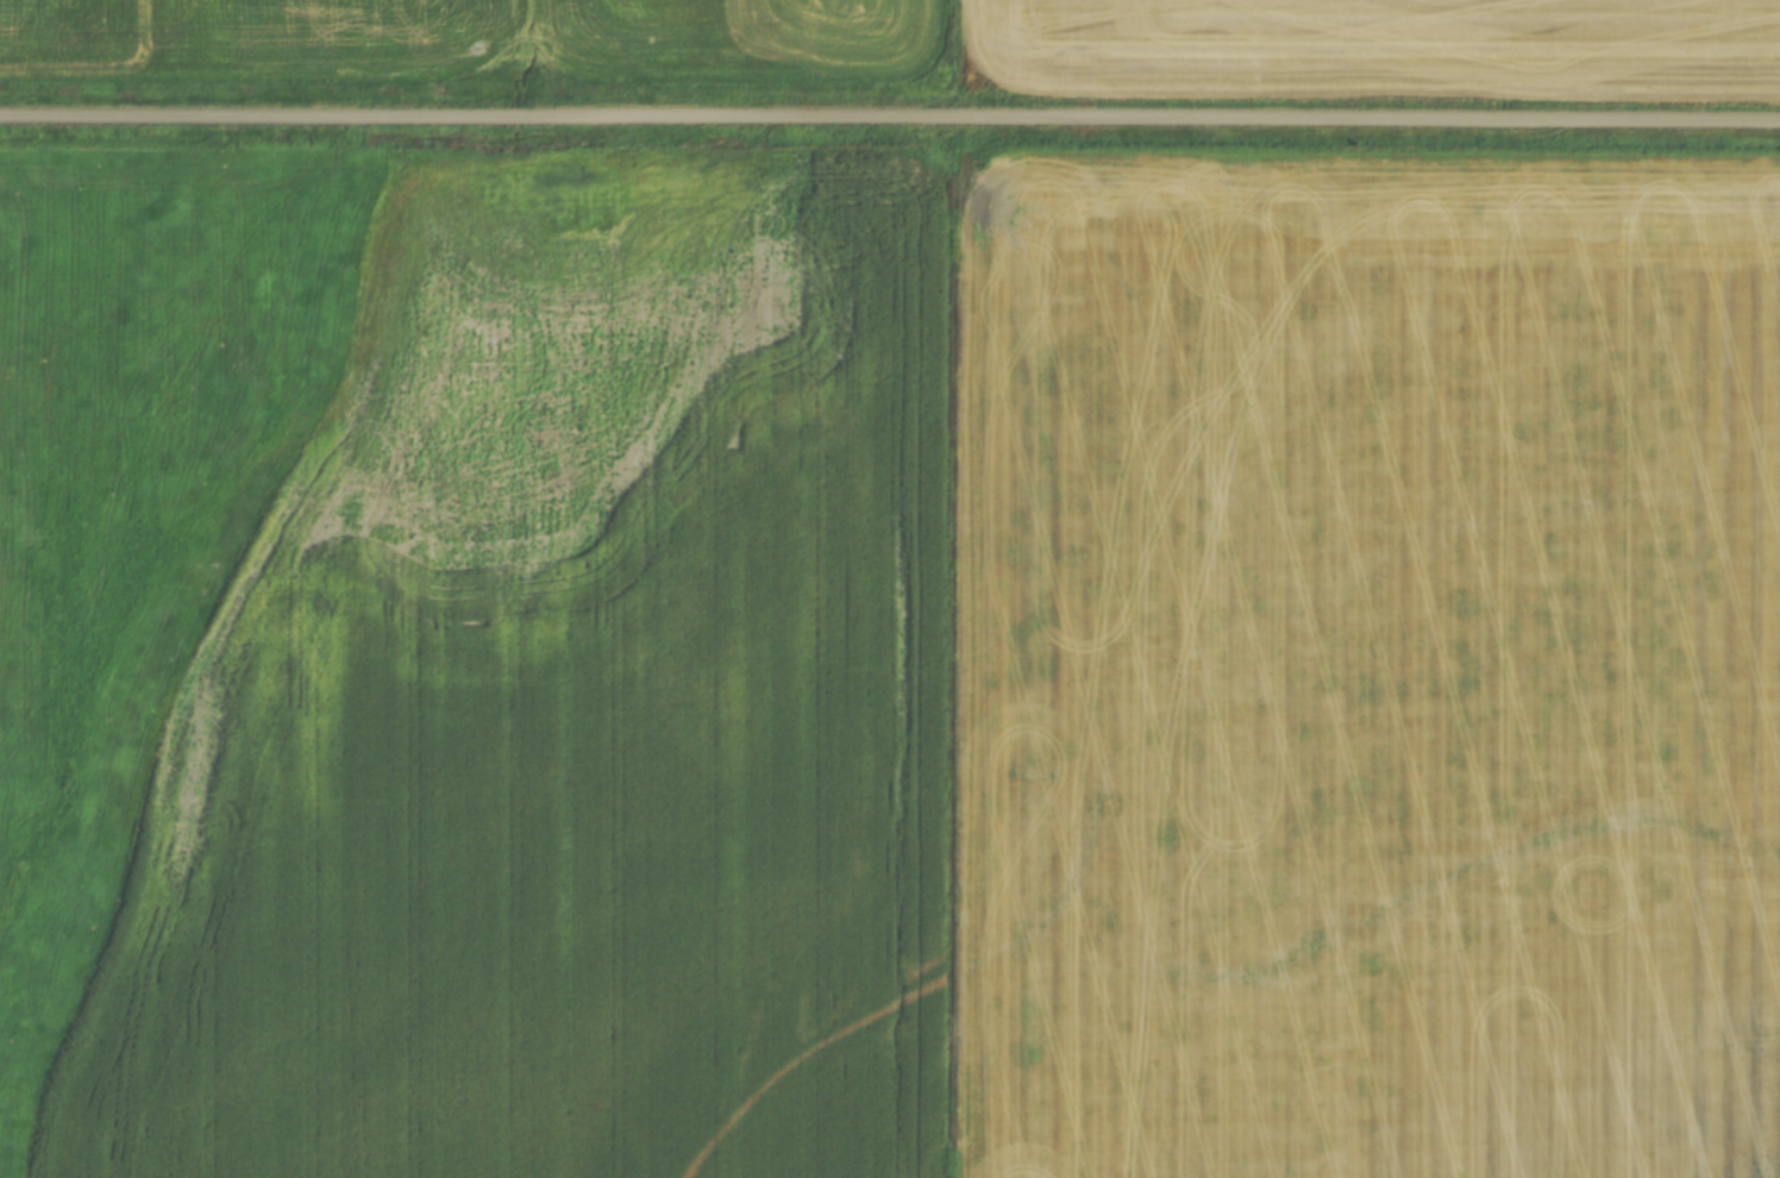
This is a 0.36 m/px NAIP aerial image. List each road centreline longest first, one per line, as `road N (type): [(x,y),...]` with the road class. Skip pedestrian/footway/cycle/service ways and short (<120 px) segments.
road 1 (residential): [(1779,122),(0,119)]

